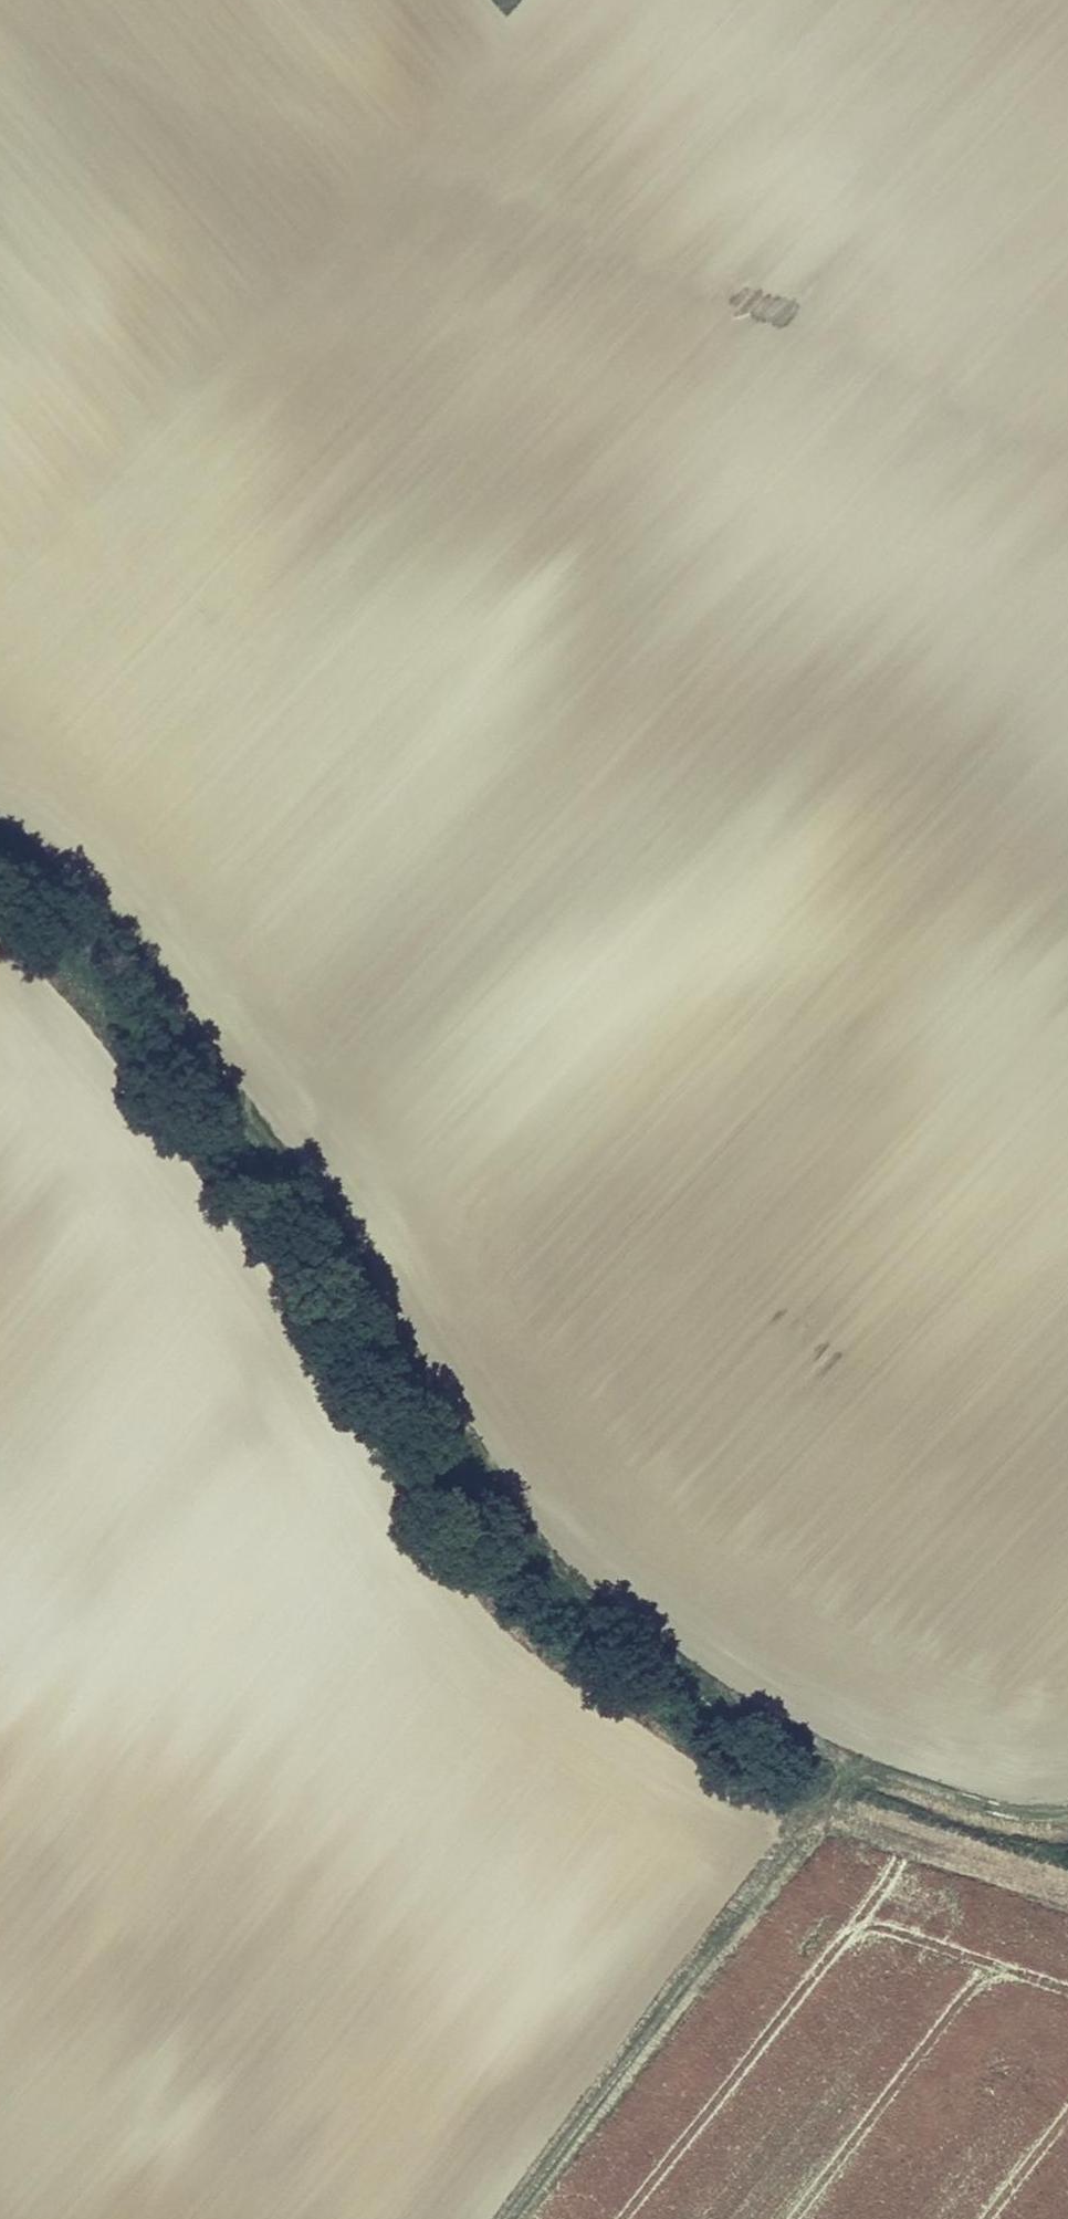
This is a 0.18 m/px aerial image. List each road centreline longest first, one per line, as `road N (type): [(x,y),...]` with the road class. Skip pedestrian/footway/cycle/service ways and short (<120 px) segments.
road 1 (track): [(496,2218),(828,1785),(870,1772),(1067,1817)]

